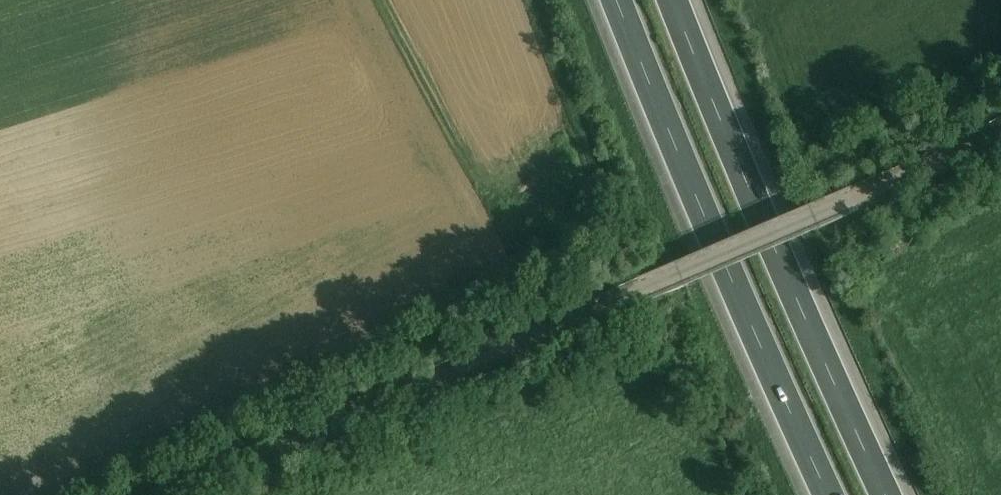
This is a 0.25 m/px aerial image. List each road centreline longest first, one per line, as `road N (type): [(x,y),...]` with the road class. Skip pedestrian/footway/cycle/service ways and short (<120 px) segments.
road 1 (track): [(155,494),(878,187),(1000,117)]
road 2 (motorway): [(881,494),(765,243),(668,0)]
road 3 (motorway): [(624,0),(828,494)]

